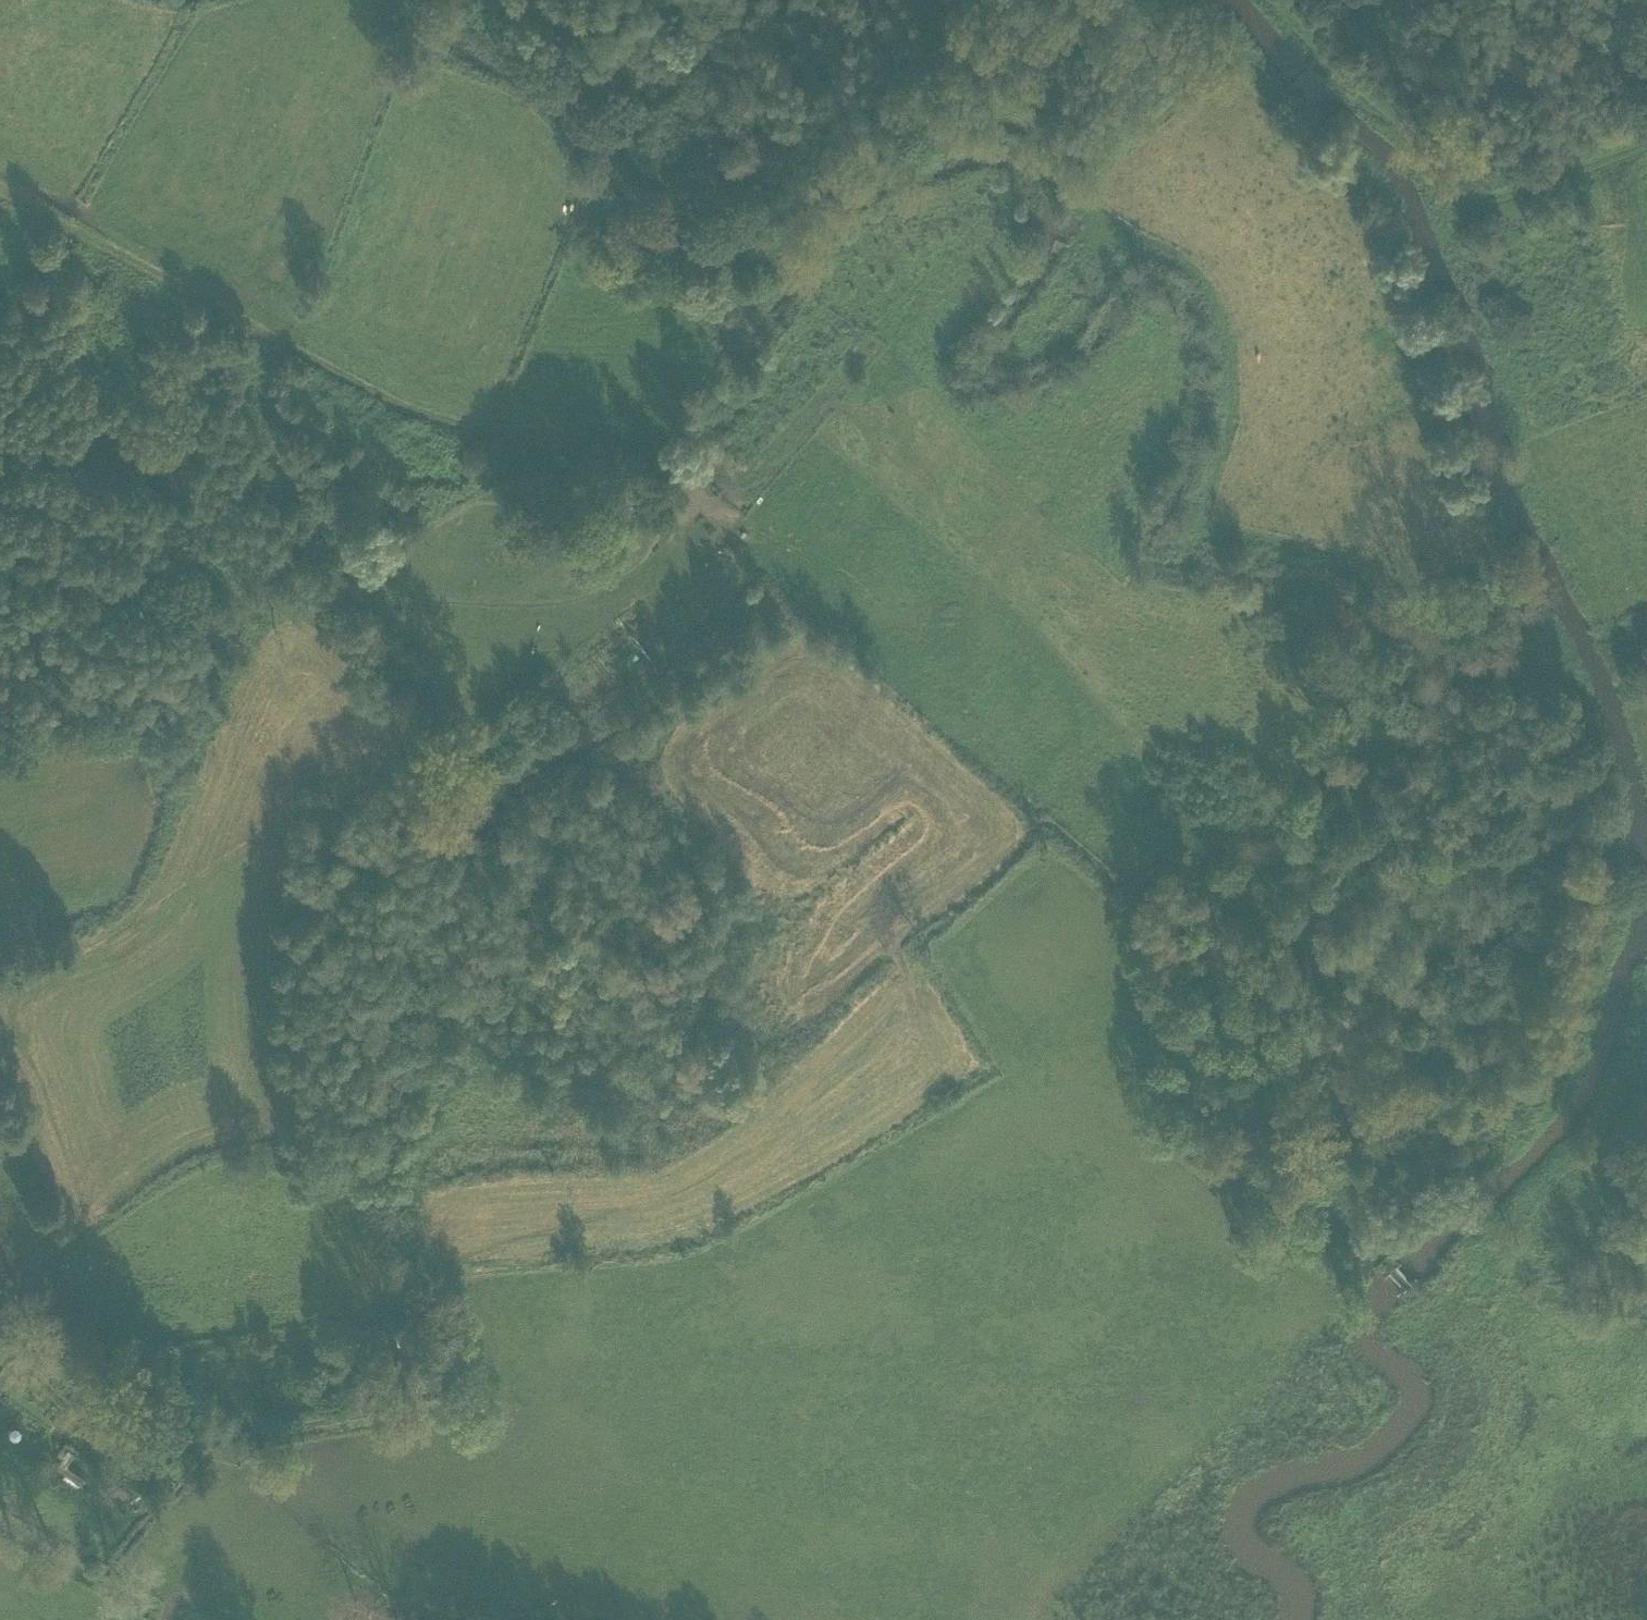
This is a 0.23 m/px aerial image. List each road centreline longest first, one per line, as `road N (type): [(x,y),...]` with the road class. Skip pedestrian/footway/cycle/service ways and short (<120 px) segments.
road 1 (track): [(37,1293),(69,1217),(19,1031),(47,979),(298,806),(389,875),(611,741),(756,622)]
road 2 (track): [(1314,65),(1282,94),(1266,96),(1229,52),(1077,189),(1090,210),(1200,279),(1221,318),(1230,377),(1198,509),(1208,526),(1328,558),(1353,576),(1367,619),(1352,671)]
road 3 (track): [(1077,189),(1030,129),(1008,117),(844,176),(782,239),(751,256),(718,251),(571,89),(513,50),(496,0)]
road 4 (track): [(37,1293),(72,1313),(214,1444),(467,1399)]
road 5 (track): [(1314,65),(1321,59),(1402,136),(1450,202),(1646,134)]
road 6 (track): [(1029,826),(1021,833),(782,627),(756,622)]

